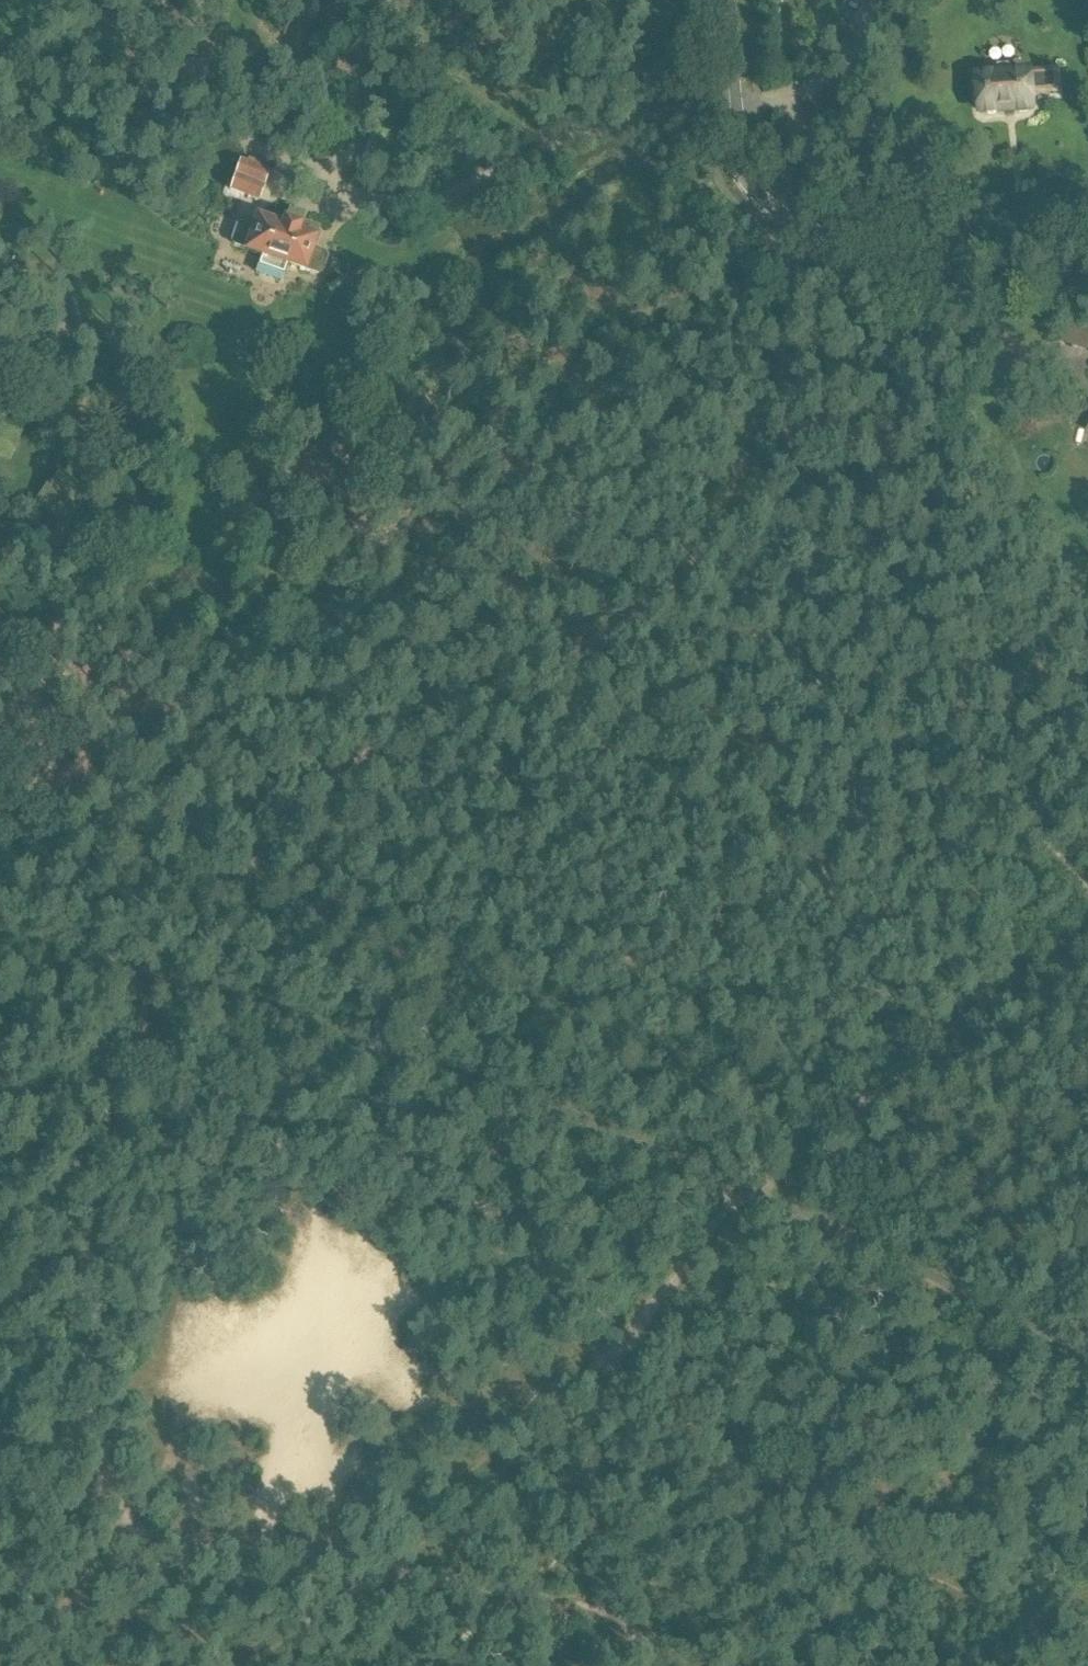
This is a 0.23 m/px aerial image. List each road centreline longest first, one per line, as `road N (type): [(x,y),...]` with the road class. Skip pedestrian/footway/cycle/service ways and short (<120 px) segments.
road 1 (track): [(250,1665),(373,1573),(479,1466),(608,1354),(733,1203),(761,1195)]
road 2 (tertiary): [(1087,222),(908,241),(867,238),(800,217),(747,169),(735,135),(724,0)]
road 3 (track): [(226,0),(222,21),(244,127),(292,177),(335,200),(363,207),(433,200),(475,190),(533,159)]
road 4 (track): [(732,110),(559,132),(517,120),(438,64),(386,0)]

